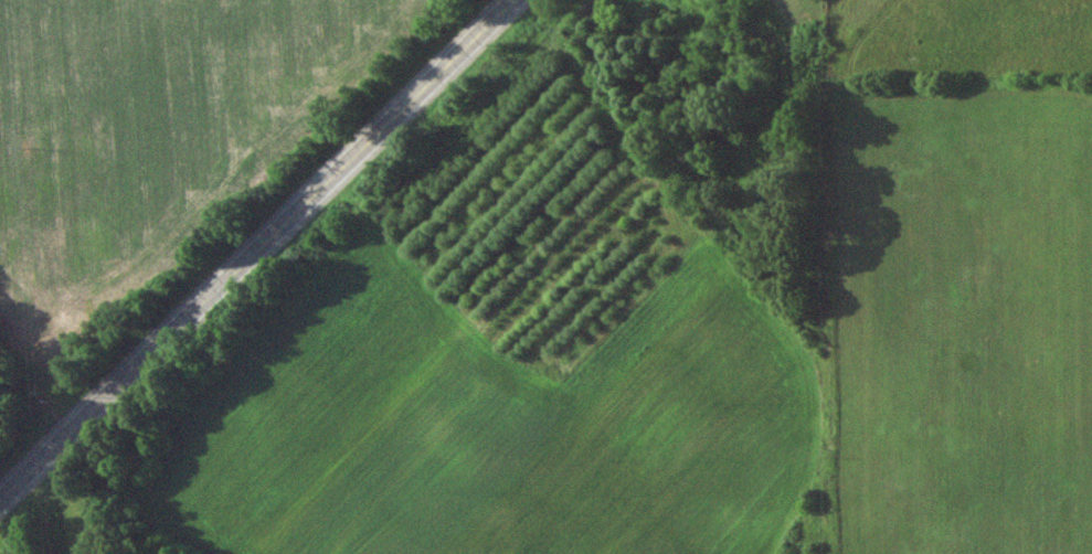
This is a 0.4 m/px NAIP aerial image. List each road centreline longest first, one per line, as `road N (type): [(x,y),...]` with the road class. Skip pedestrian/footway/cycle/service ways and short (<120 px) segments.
road 1 (secondary): [(0,501),(513,0)]

